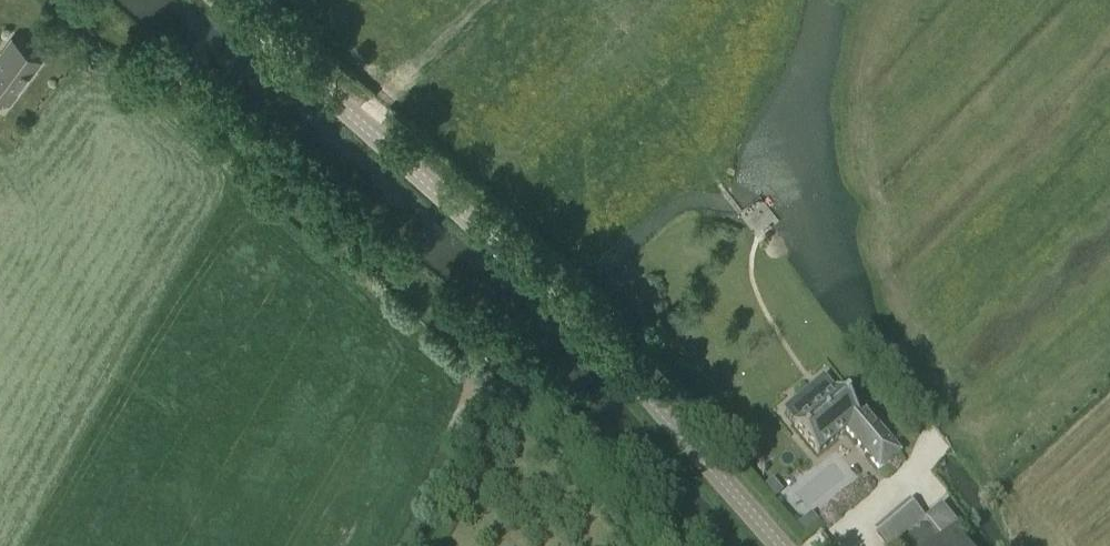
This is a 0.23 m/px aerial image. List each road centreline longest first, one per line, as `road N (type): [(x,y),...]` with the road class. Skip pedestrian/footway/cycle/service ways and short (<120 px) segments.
road 1 (track): [(83,0),(568,434),(656,545)]
road 2 (tertiary): [(786,545),(570,311),(218,0)]

